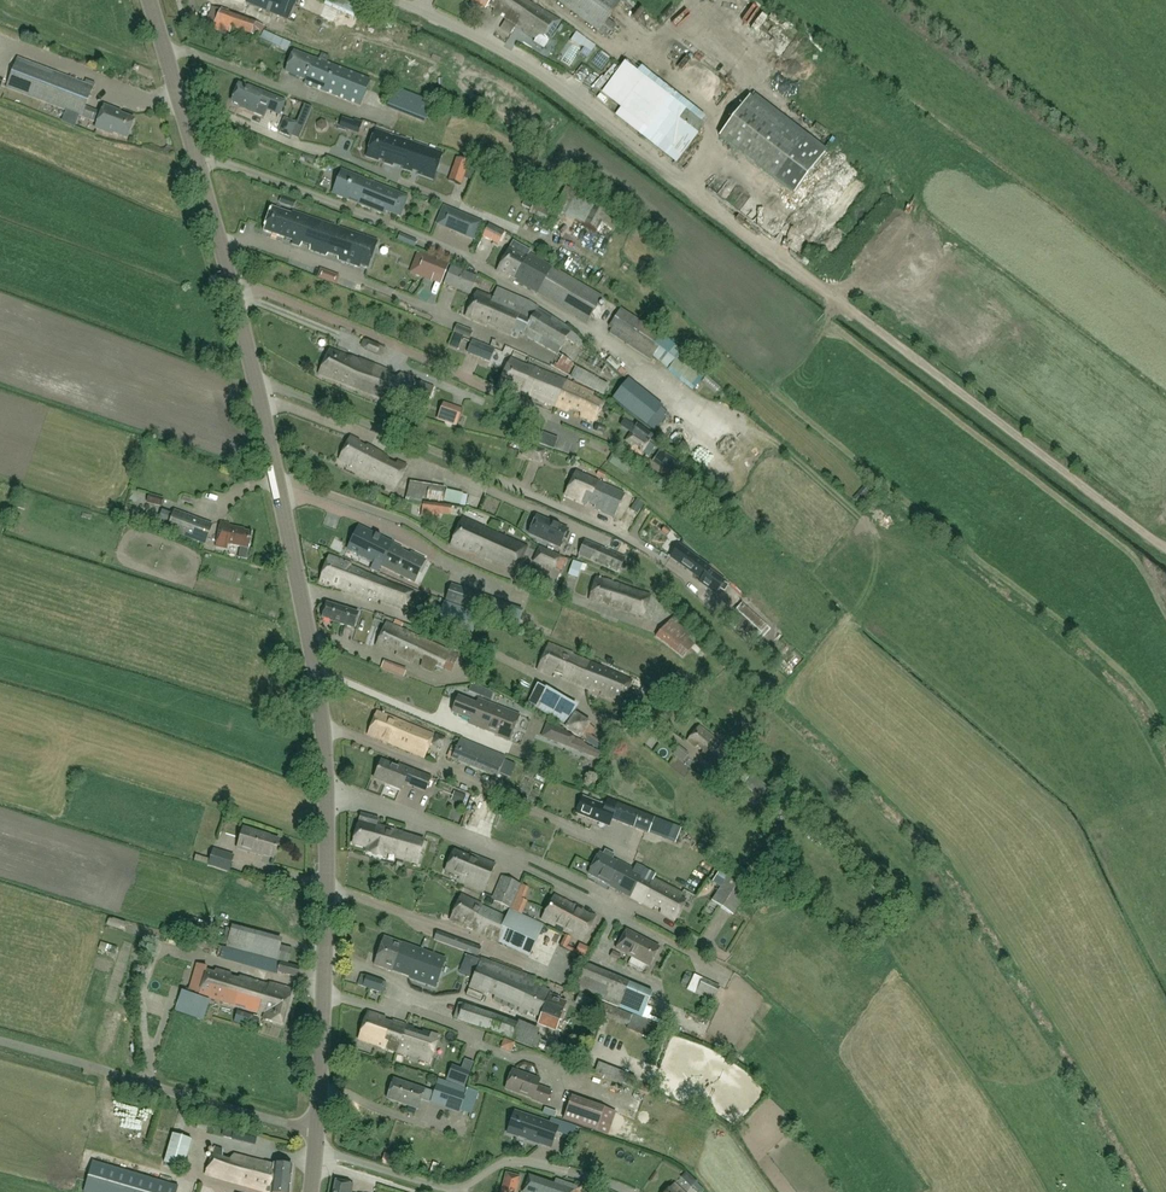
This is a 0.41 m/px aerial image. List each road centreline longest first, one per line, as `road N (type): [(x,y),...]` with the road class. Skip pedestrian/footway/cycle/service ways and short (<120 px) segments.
road 1 (unclassified): [(1165,548),(525,67),(393,0)]
road 2 (tertiary): [(329,792),(307,611),(256,378),(148,0)]
road 3 (residential): [(702,943),(490,843),(329,792)]
road 4 (tertiary): [(318,1132),(331,952),(329,792)]
road 5 (unclassified): [(318,1132),(0,1042)]

